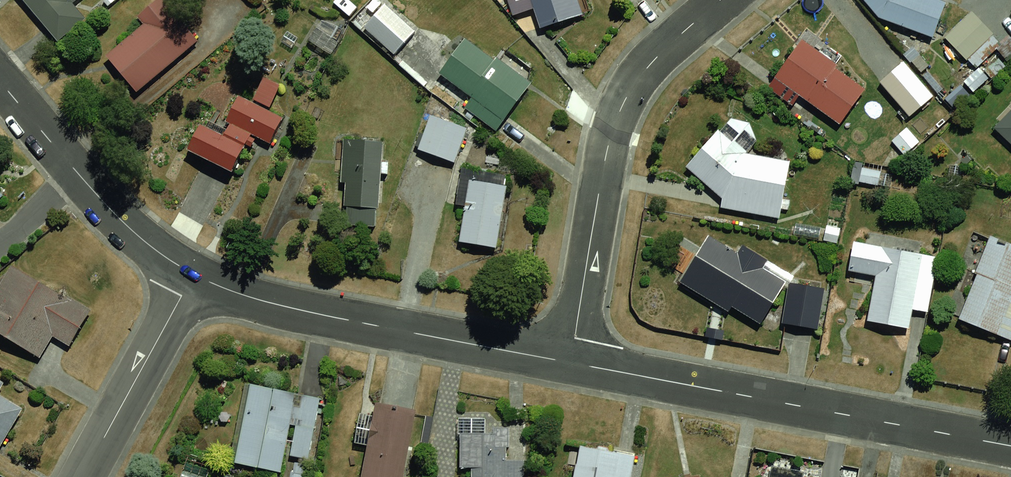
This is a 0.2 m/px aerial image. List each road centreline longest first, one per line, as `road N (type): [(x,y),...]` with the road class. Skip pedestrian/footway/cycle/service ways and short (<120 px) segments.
road 1 (residential): [(571,363),(1010,446)]
road 2 (residential): [(571,363),(620,111),(647,68),(720,0)]
road 3 (residential): [(193,274),(282,307),(571,363)]
road 4 (residential): [(0,81),(144,241),(193,274)]
road 5 (residential): [(193,274),(83,476)]

